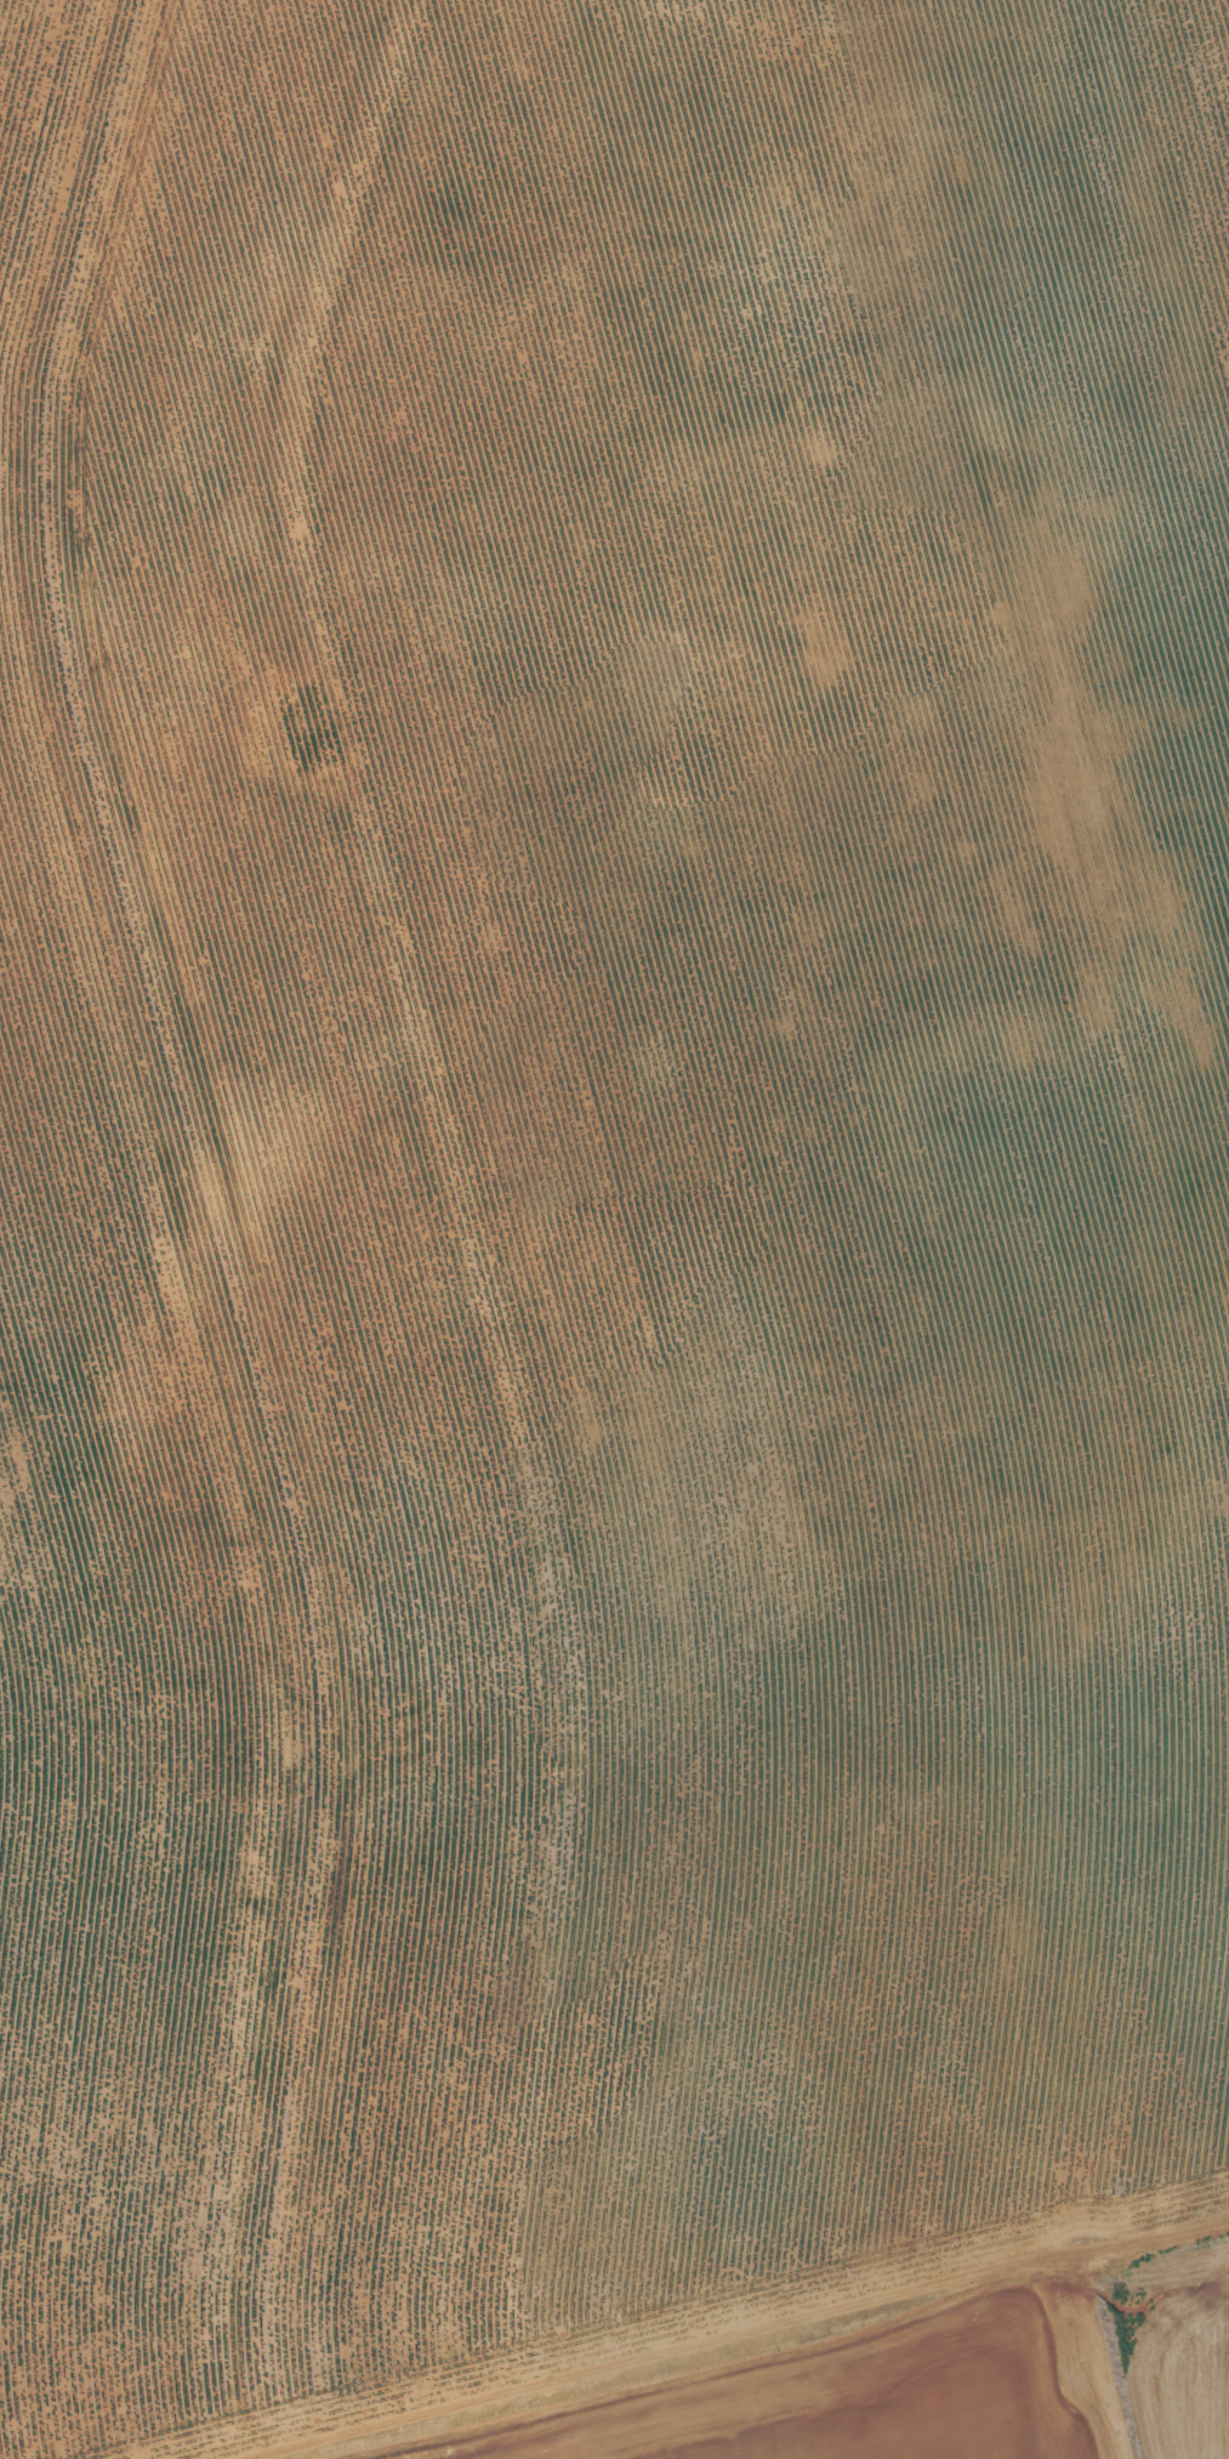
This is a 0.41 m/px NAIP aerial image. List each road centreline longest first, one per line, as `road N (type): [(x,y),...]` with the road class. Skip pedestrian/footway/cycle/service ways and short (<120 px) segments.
road 1 (residential): [(1145,2458),(1100,2282)]
road 2 (residential): [(1100,2282),(1174,2244),(1228,2231)]

